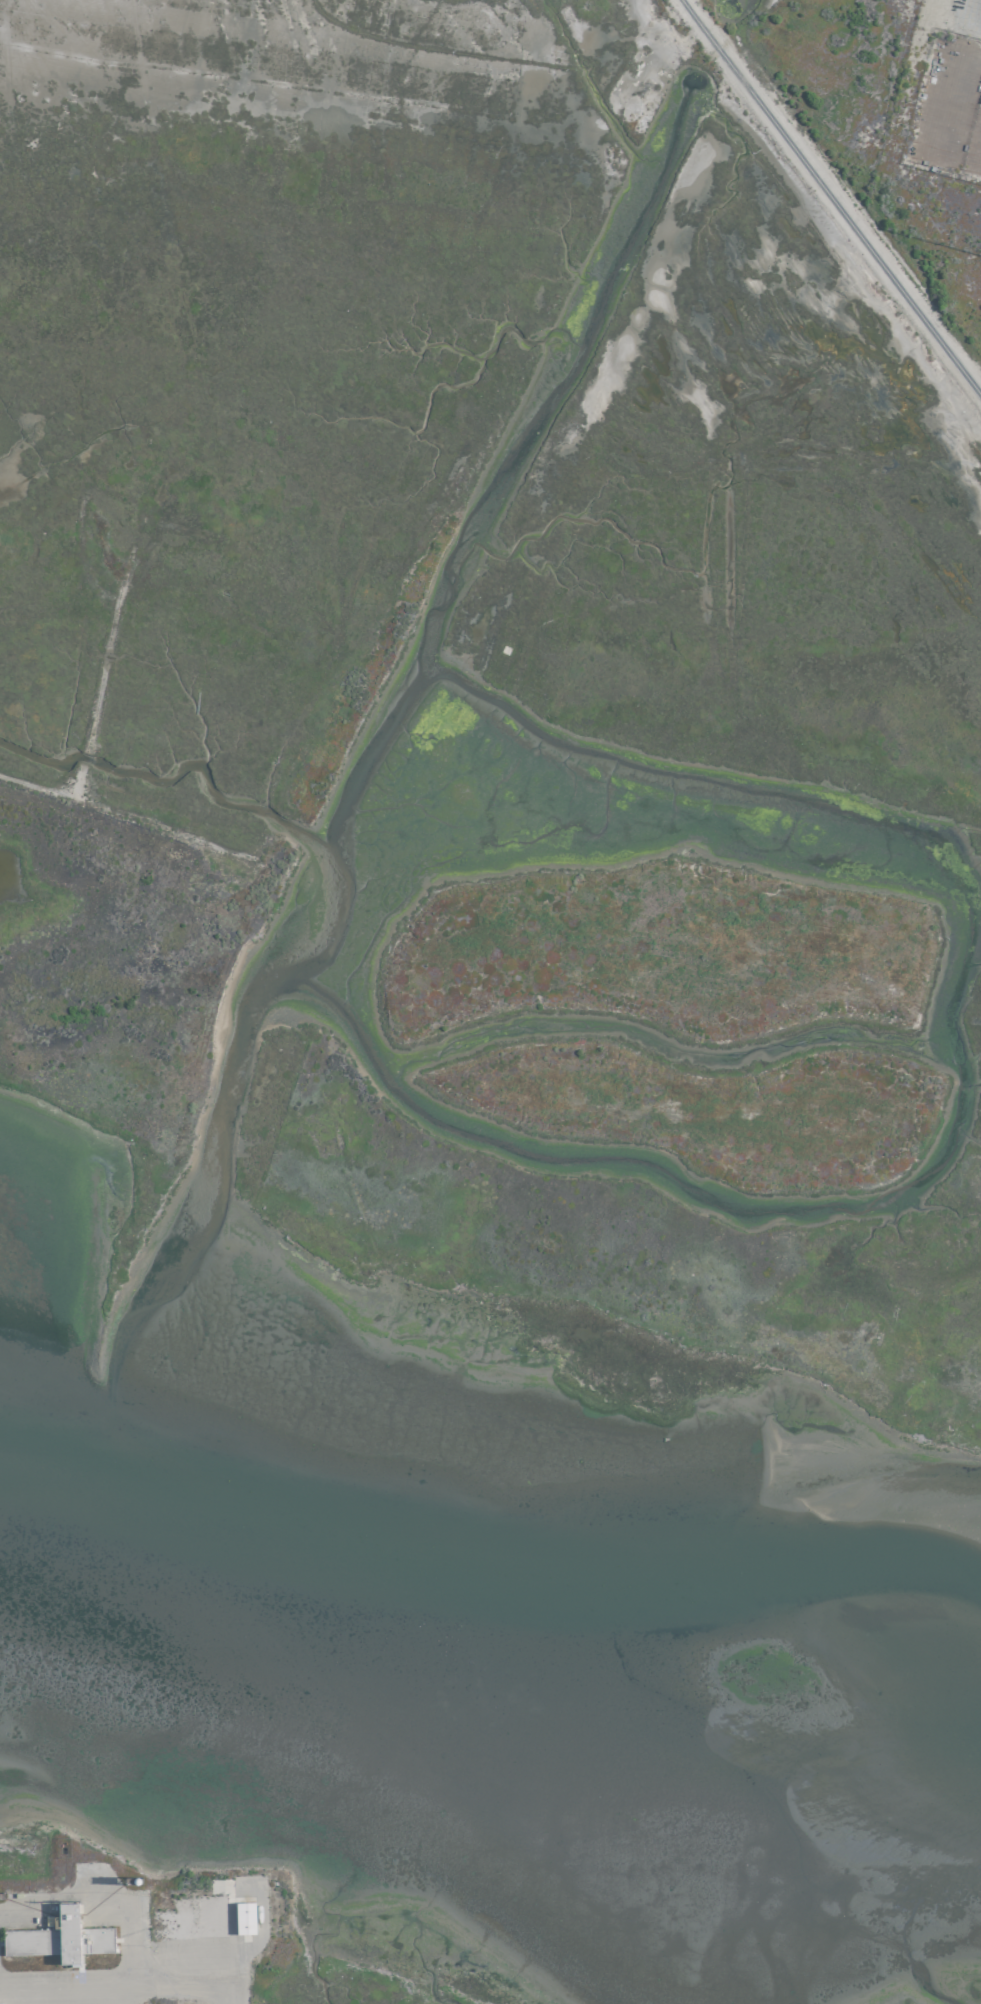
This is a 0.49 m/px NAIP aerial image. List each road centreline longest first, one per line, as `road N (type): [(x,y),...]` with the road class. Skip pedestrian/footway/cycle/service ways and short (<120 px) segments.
road 1 (residential): [(680,0),(980,398)]

